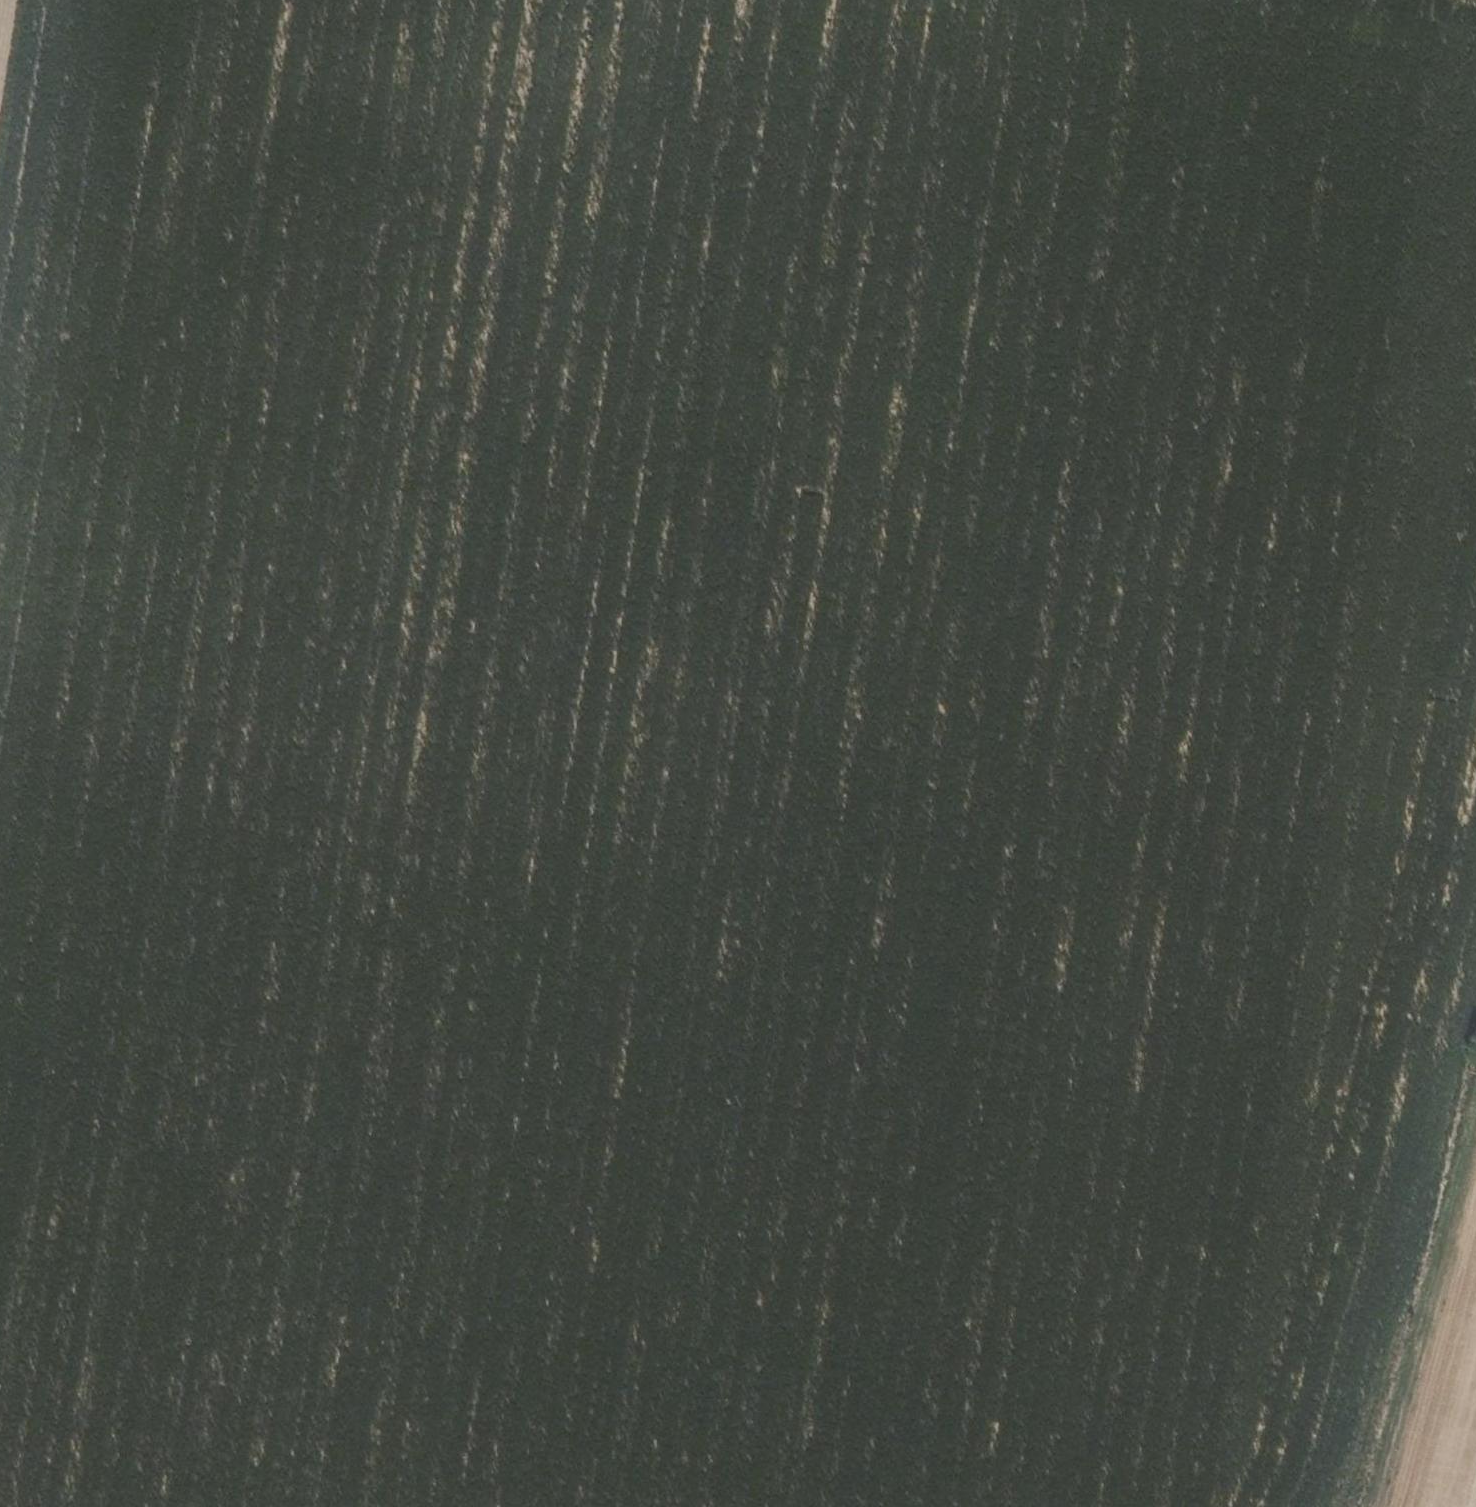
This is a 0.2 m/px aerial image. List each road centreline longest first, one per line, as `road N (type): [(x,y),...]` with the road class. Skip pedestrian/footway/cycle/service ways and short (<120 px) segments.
road 1 (track): [(1475,1084),(1369,1506)]

